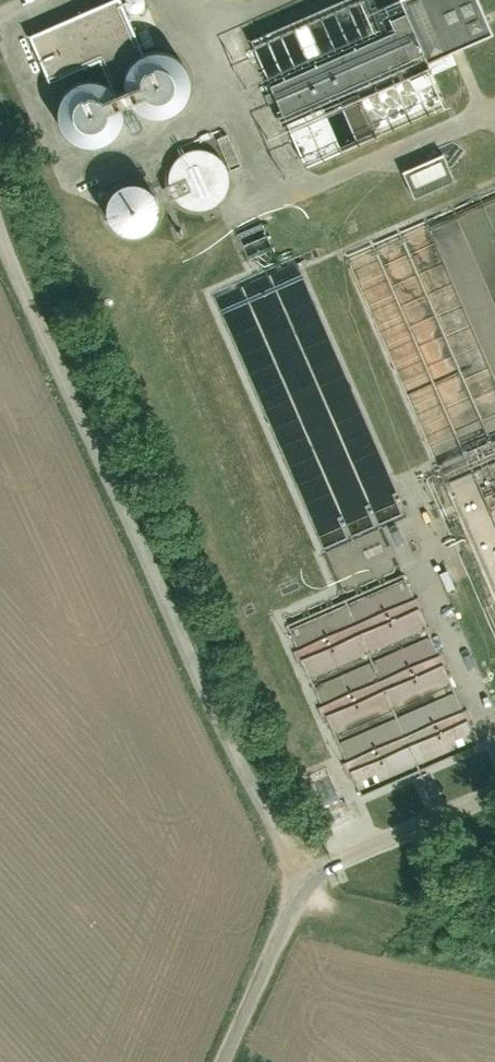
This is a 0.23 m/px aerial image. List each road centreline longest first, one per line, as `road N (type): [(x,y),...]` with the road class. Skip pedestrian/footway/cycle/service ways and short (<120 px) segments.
road 1 (track): [(361,914),(296,892),(0,255)]
road 2 (residential): [(217,1061),(296,892),(327,861)]

